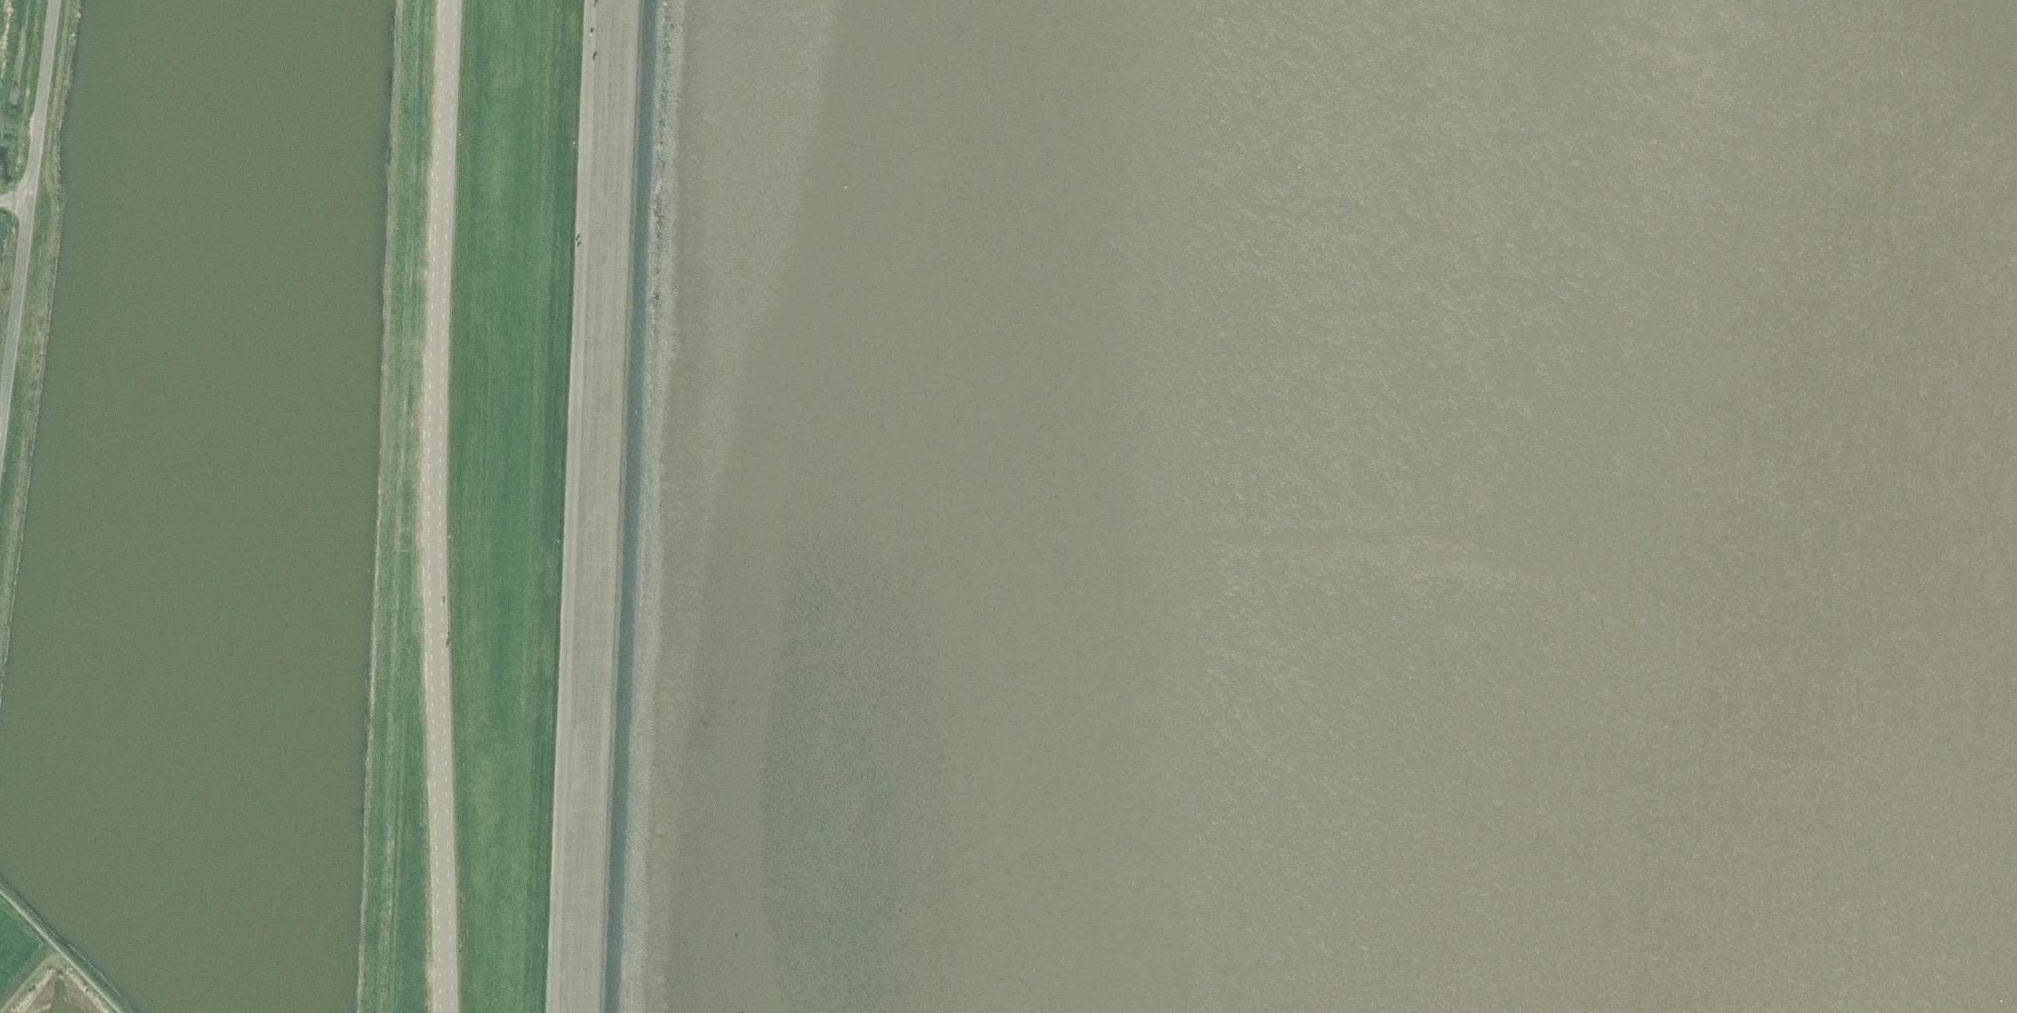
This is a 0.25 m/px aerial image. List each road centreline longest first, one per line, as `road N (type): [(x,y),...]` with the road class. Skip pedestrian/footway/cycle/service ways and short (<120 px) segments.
road 1 (tertiary): [(447,1012),(436,530),(451,0)]
road 2 (unclassified): [(0,413),(53,0)]

